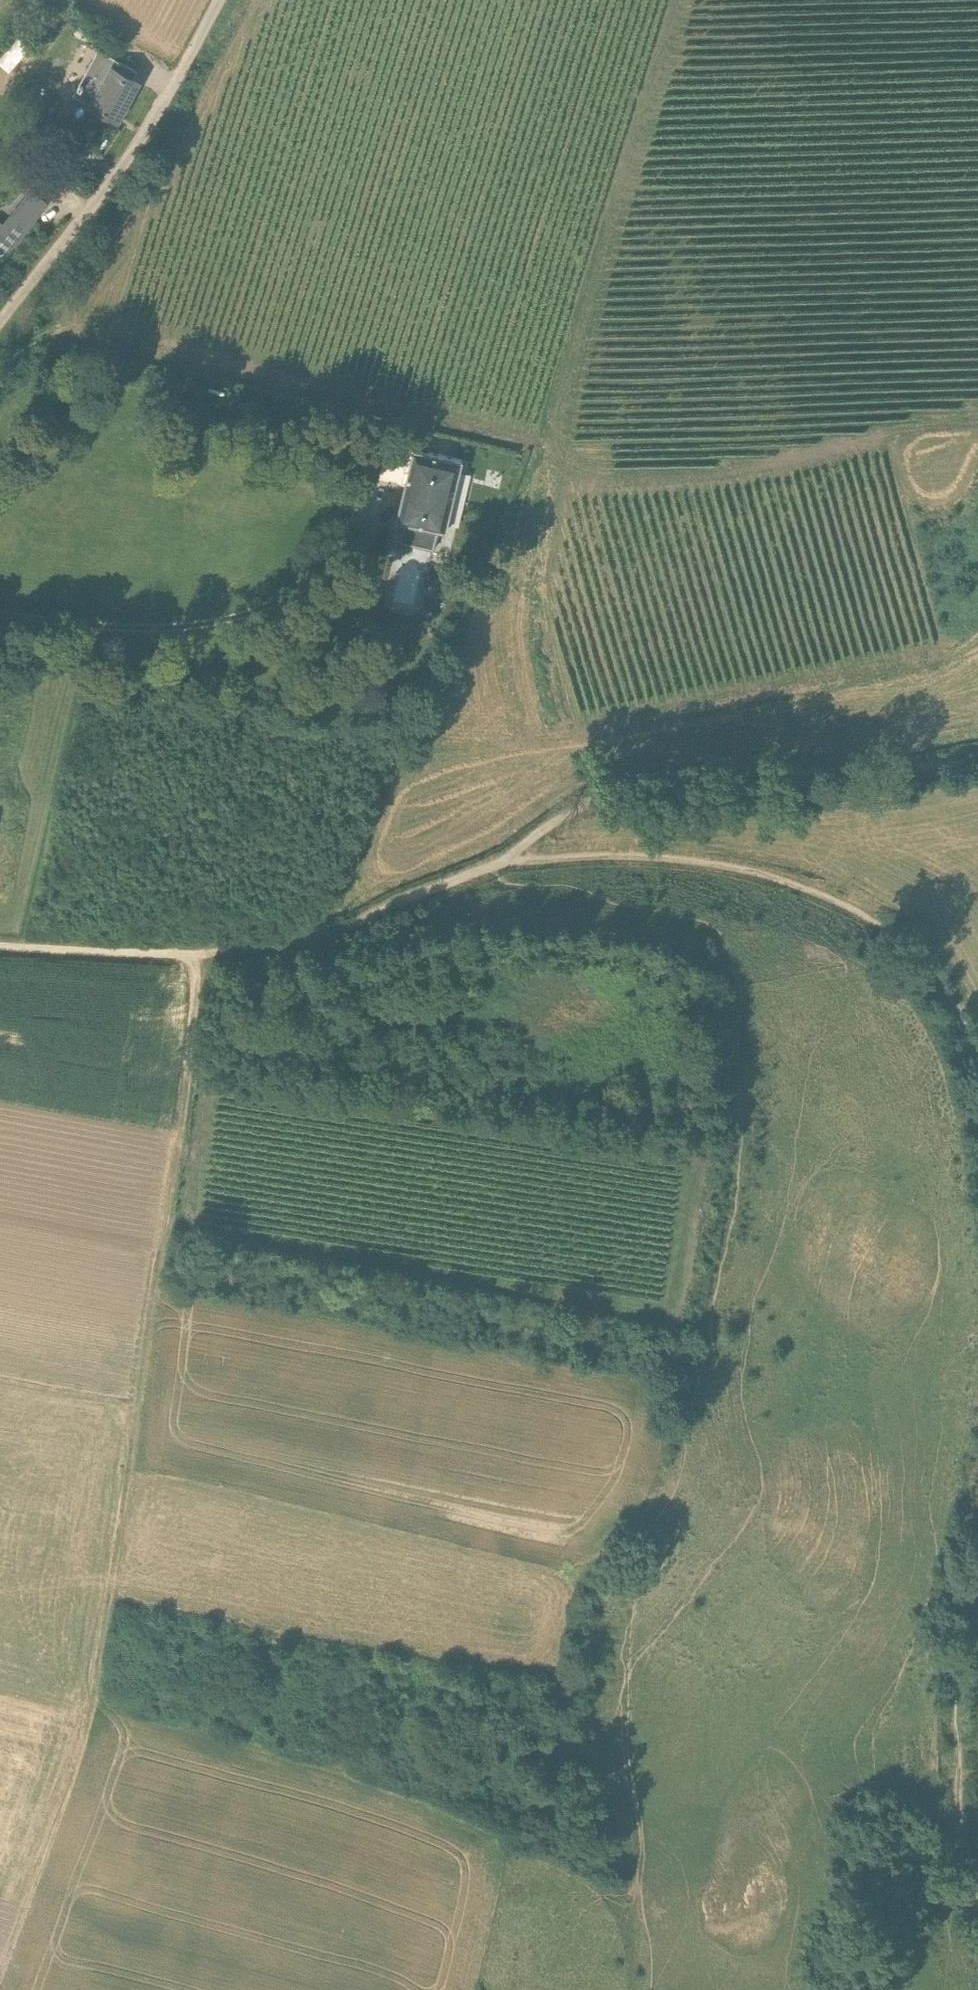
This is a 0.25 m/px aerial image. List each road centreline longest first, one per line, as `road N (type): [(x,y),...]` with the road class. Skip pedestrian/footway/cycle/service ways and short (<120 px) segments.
road 1 (track): [(0,614),(149,630),(248,615),(312,586),(348,555),(365,473),(343,443),(309,426),(234,419),(134,394),(30,427),(0,448)]
road 2 (track): [(491,868),(591,857),(699,861),(823,896),(870,920),(932,974),(977,1052)]
road 3 (track): [(491,868),(587,801),(641,778),(850,780),(977,759)]
road 4 (unclassified): [(0,319),(163,104),(220,0)]
road 5 (track): [(977,1541),(955,1661),(955,1838),(977,1918)]
road 6 (track): [(155,1263),(189,1086),(201,956)]
road 7 (track): [(491,868),(334,934),(201,956)]
road 8 (track): [(201,956),(0,947)]

